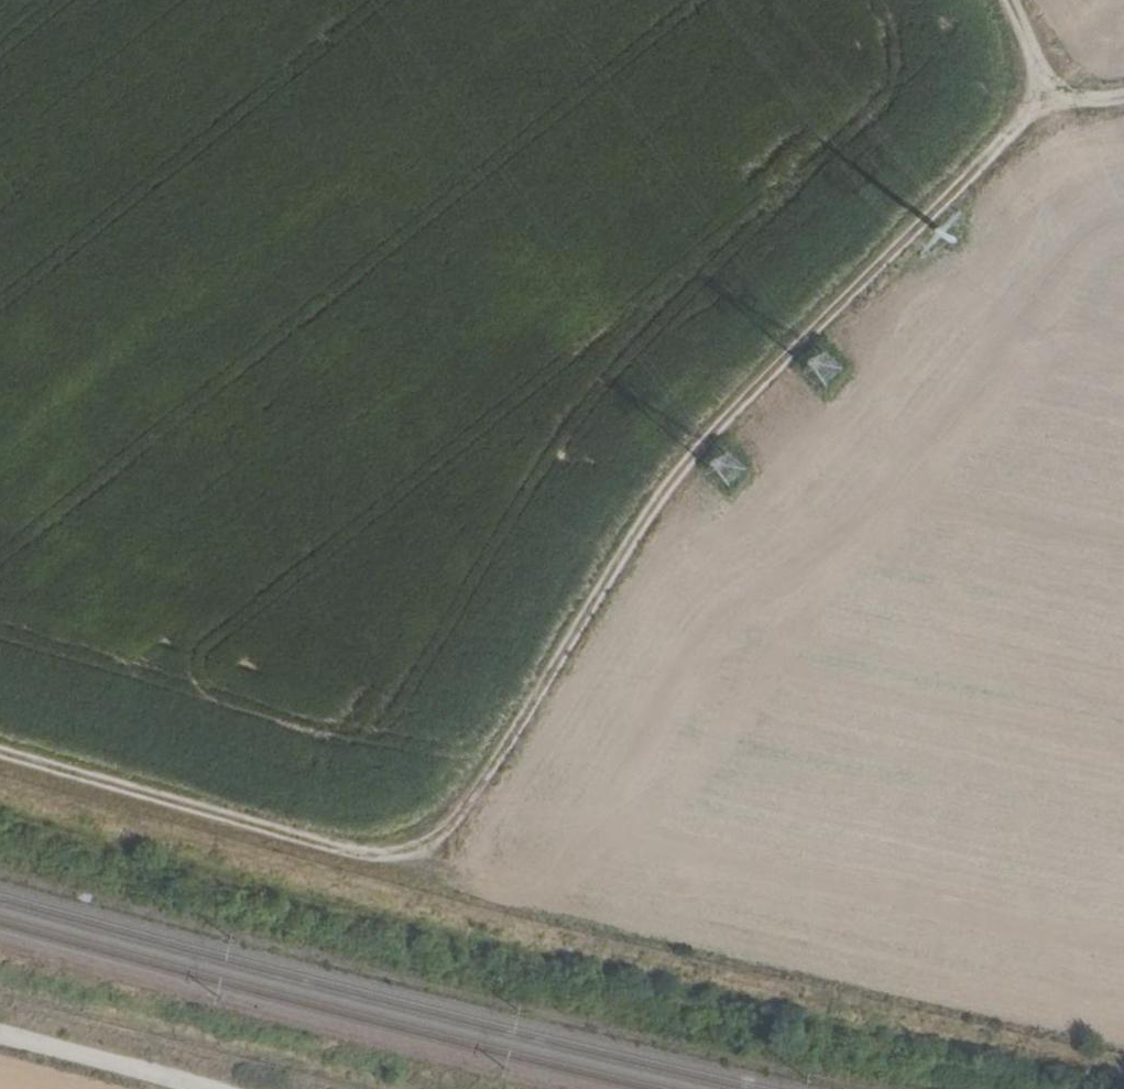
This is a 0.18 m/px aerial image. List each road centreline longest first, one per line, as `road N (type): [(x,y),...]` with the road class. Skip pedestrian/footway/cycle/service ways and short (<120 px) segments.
road 1 (track): [(0,751),(278,832),(364,853),(414,848),(456,820),(497,762),(668,487),(708,437),(1047,92)]
road 2 (track): [(211,1088),(0,1034)]

